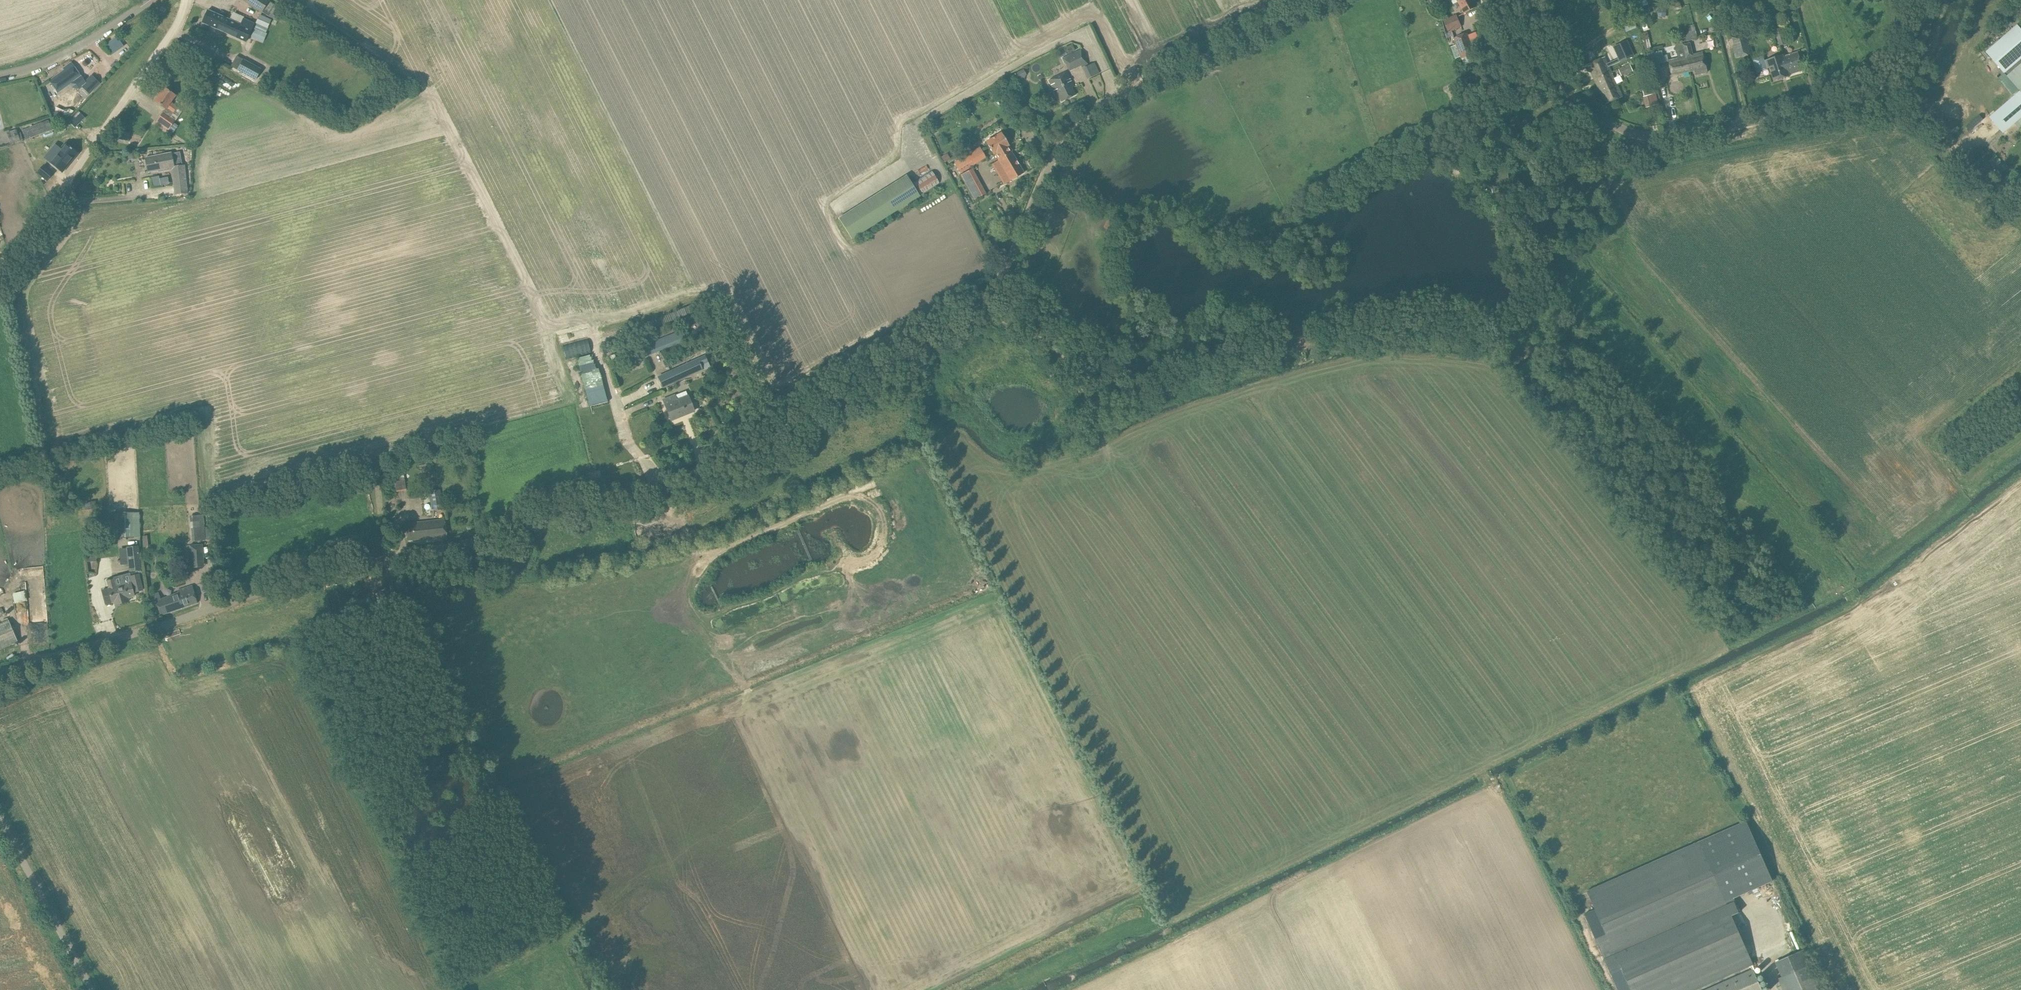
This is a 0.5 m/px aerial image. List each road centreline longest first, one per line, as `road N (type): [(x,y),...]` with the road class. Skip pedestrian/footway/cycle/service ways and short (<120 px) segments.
road 1 (unclassified): [(0,674),(317,575),(473,541),(557,506),(714,475),(981,302),(1007,265),(1049,167),(1090,113),(1323,0)]
road 2 (unclassified): [(1490,0),(1582,103),(1615,125),(1663,137),(1875,91),(1901,64),(1924,0)]
road 3 (unclassified): [(0,254),(74,175),(179,20),(184,0)]
road 4 (unclassified): [(93,989),(0,817)]
road 5 (unclassified): [(0,76),(59,57),(146,0)]

